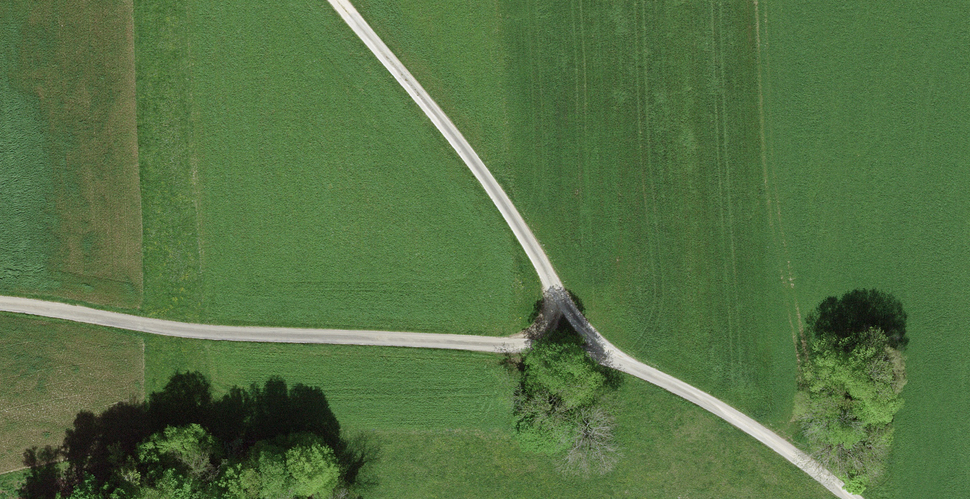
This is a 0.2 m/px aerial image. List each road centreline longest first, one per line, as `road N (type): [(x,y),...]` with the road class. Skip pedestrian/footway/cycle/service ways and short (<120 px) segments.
road 1 (track): [(0,304),(210,333),(612,357),(752,428),(852,498)]
road 2 (track): [(612,357),(556,290),(464,149),(338,0)]

